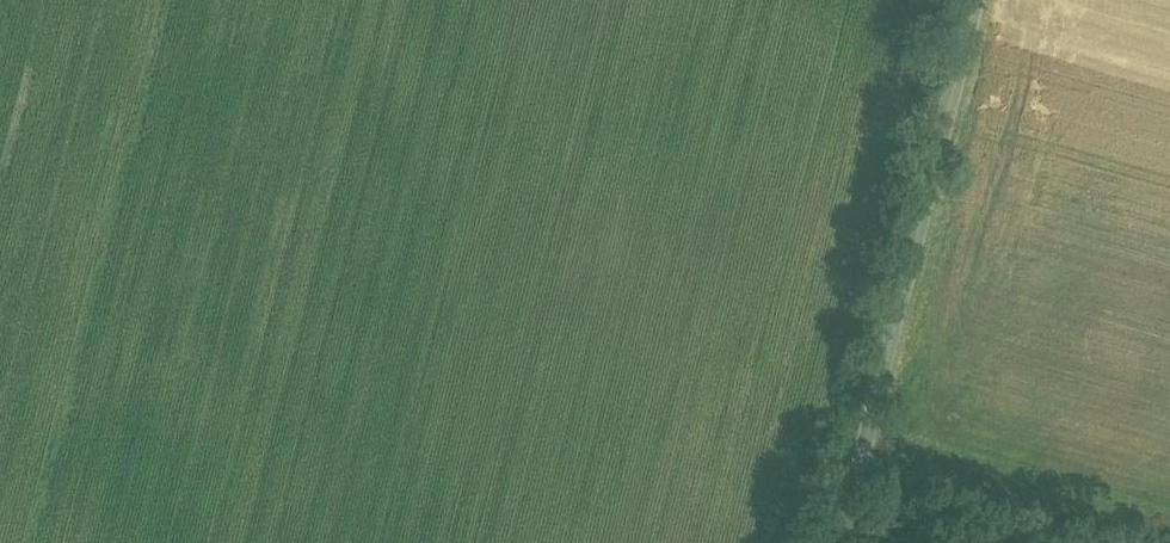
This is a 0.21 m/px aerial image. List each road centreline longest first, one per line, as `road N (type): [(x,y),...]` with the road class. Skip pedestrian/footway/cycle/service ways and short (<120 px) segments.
road 1 (unclassified): [(968,0),(835,542)]

